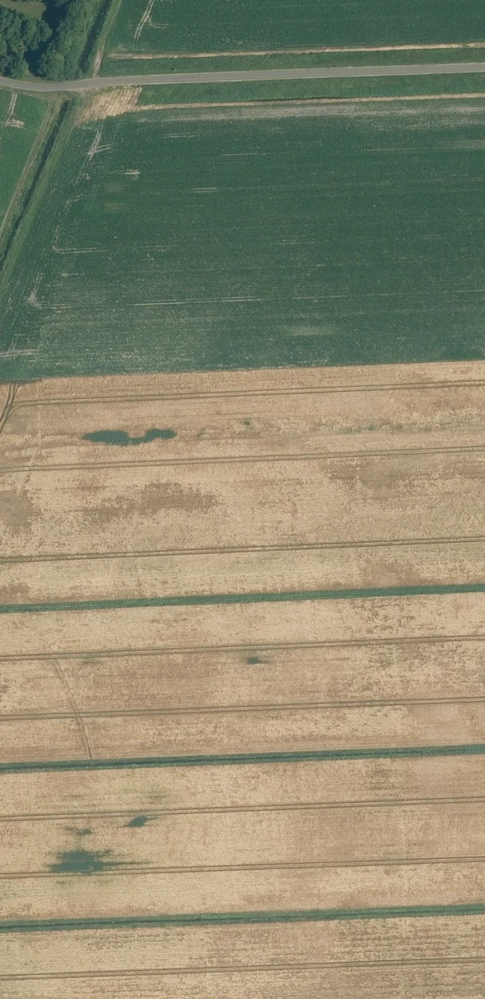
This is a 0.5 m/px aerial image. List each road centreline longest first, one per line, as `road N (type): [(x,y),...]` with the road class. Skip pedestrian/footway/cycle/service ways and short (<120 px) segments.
road 1 (unclassified): [(0,81),(40,88),(484,67)]

